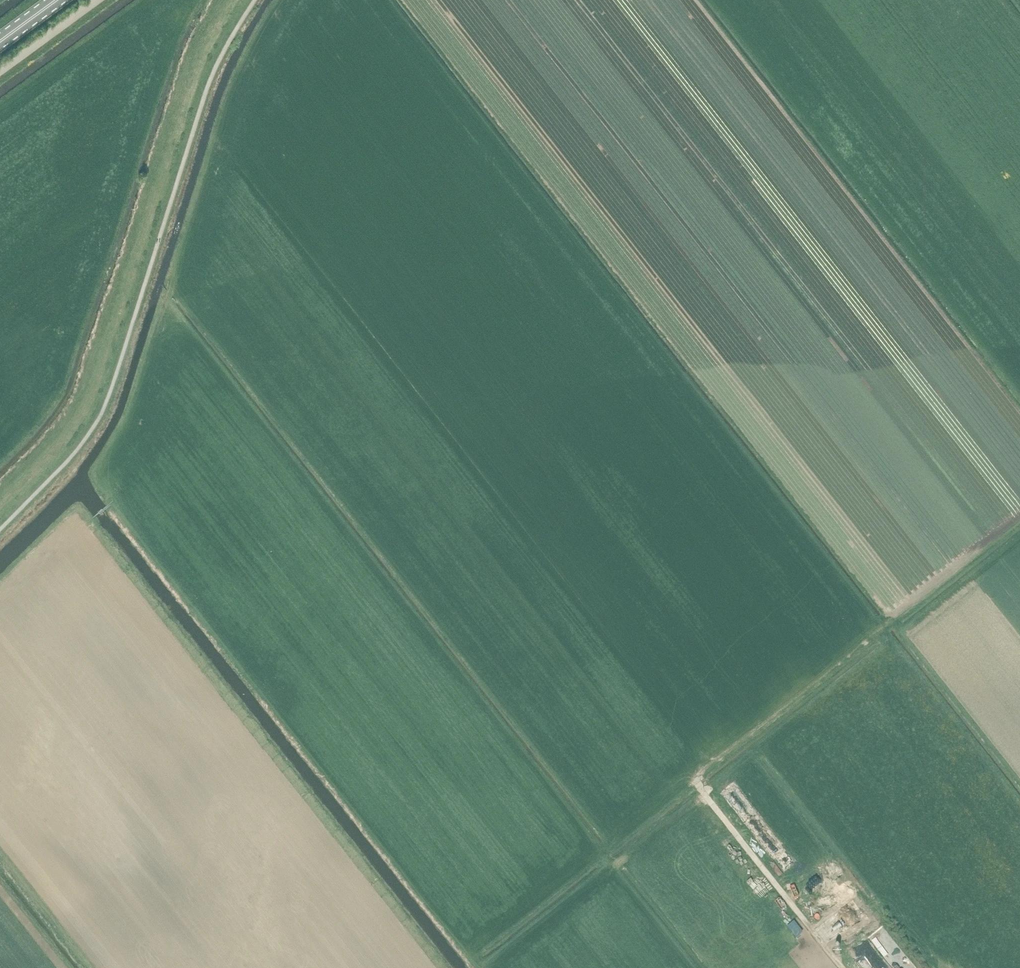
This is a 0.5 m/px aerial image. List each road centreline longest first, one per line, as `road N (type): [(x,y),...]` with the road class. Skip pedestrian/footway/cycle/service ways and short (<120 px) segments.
road 1 (track): [(699,787),(843,967)]
road 2 (unclassified): [(0,73),(100,0)]

